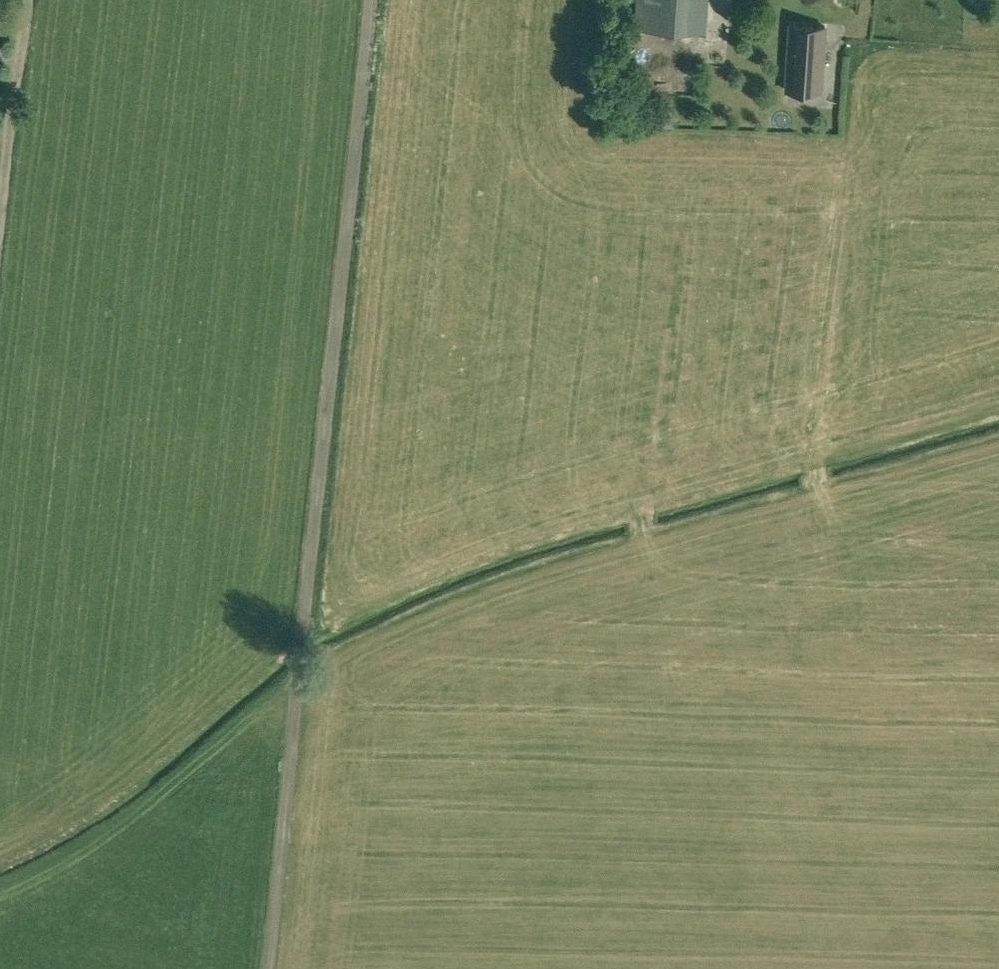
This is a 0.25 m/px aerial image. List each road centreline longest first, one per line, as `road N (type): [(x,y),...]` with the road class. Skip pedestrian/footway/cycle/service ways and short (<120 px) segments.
road 1 (track): [(270,968),(371,0)]
road 2 (track): [(25,0),(0,219)]

